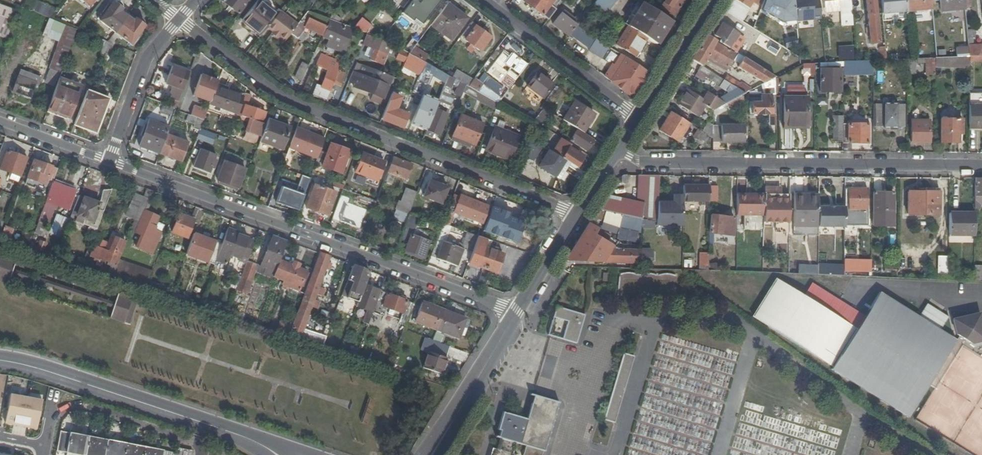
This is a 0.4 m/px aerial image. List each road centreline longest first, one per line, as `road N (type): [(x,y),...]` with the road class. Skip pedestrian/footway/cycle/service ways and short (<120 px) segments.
road 1 (residential): [(178,21),(270,92),(578,214)]
road 2 (residential): [(515,314),(108,160)]
road 3 (residential): [(981,164),(638,162),(618,150)]
road 4 (tertiary): [(0,360),(266,449)]
road 5 (residential): [(639,117),(486,0)]
road 6 (residential): [(108,160),(151,53),(178,21)]
road 7 (tertiary): [(639,117),(712,0)]

